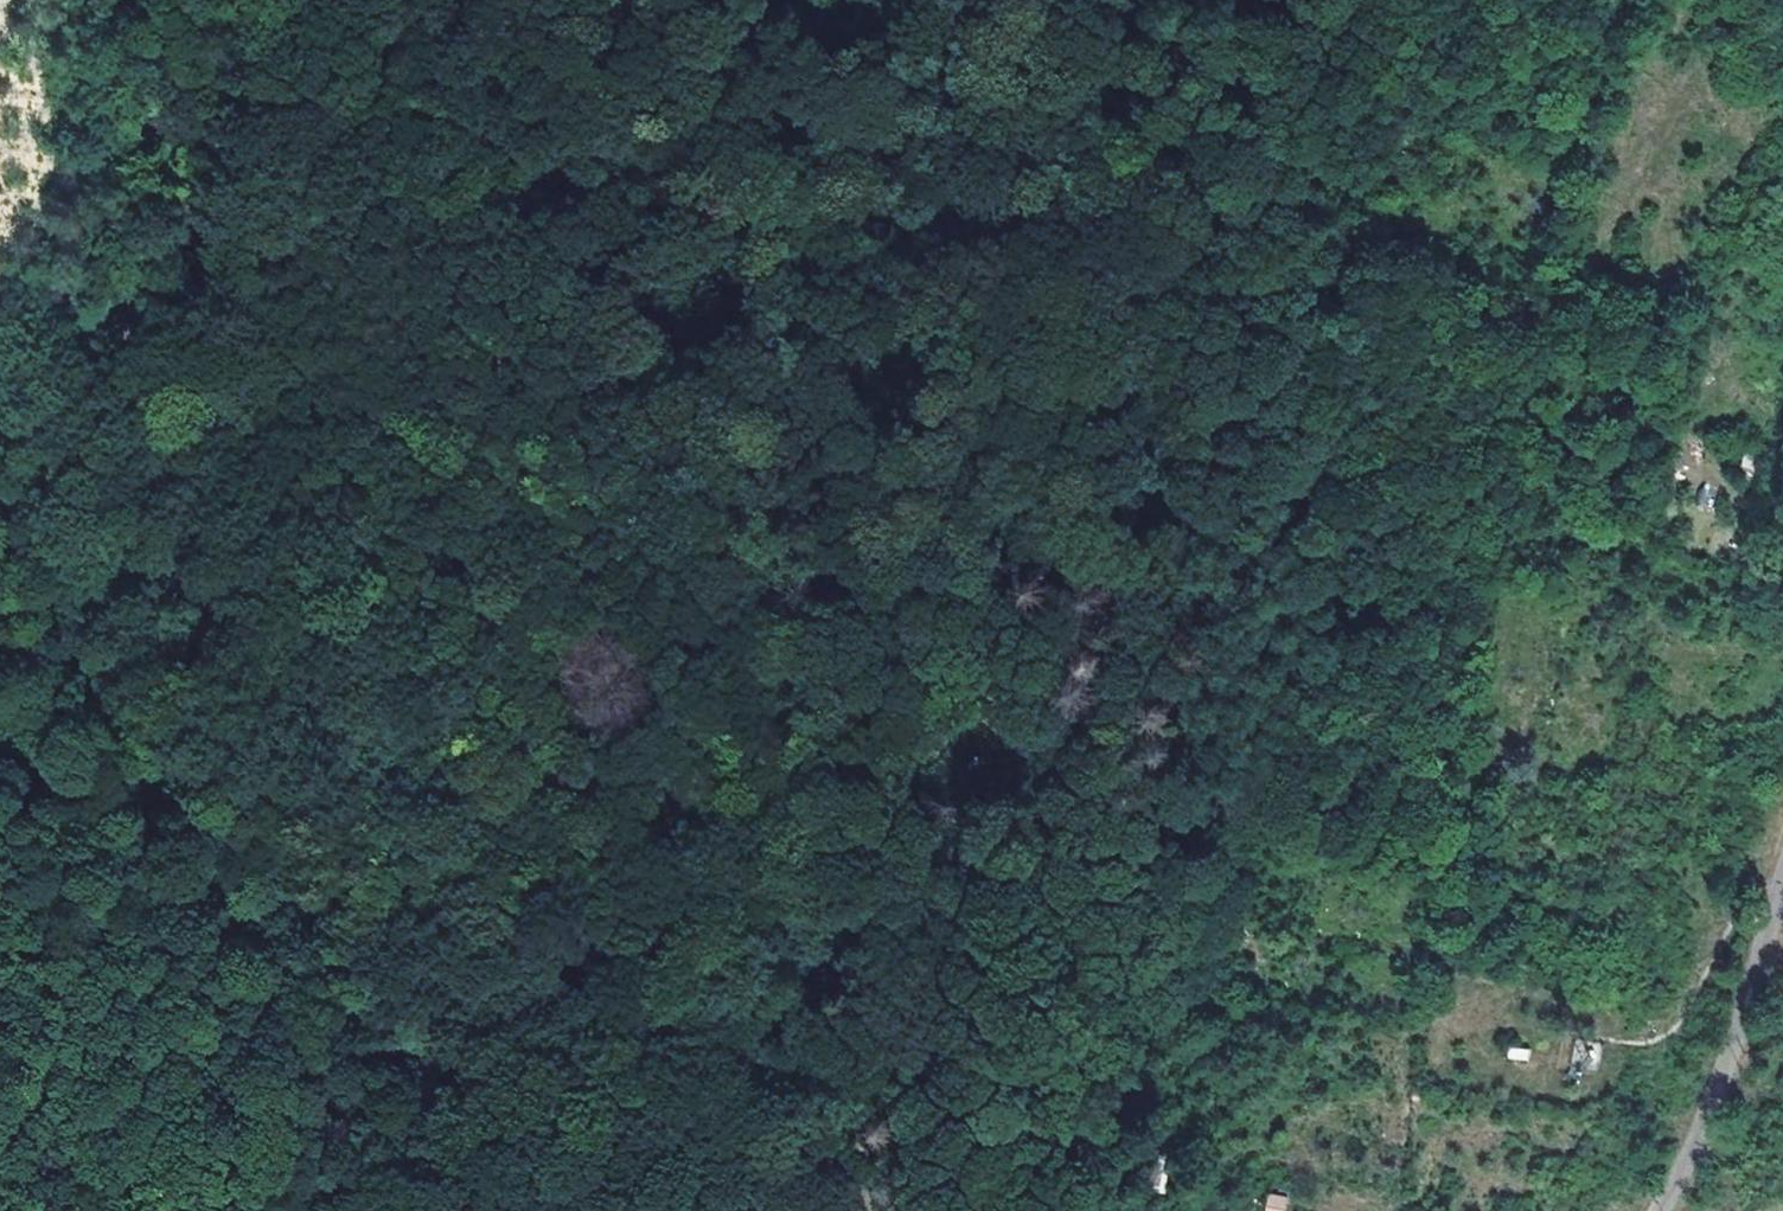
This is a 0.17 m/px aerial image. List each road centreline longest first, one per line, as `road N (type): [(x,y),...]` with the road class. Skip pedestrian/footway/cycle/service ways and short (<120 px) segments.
road 1 (track): [(726,824),(606,646),(516,383),(473,176),(485,0)]
road 2 (residential): [(1782,880),(1730,1054),(1660,1210)]

